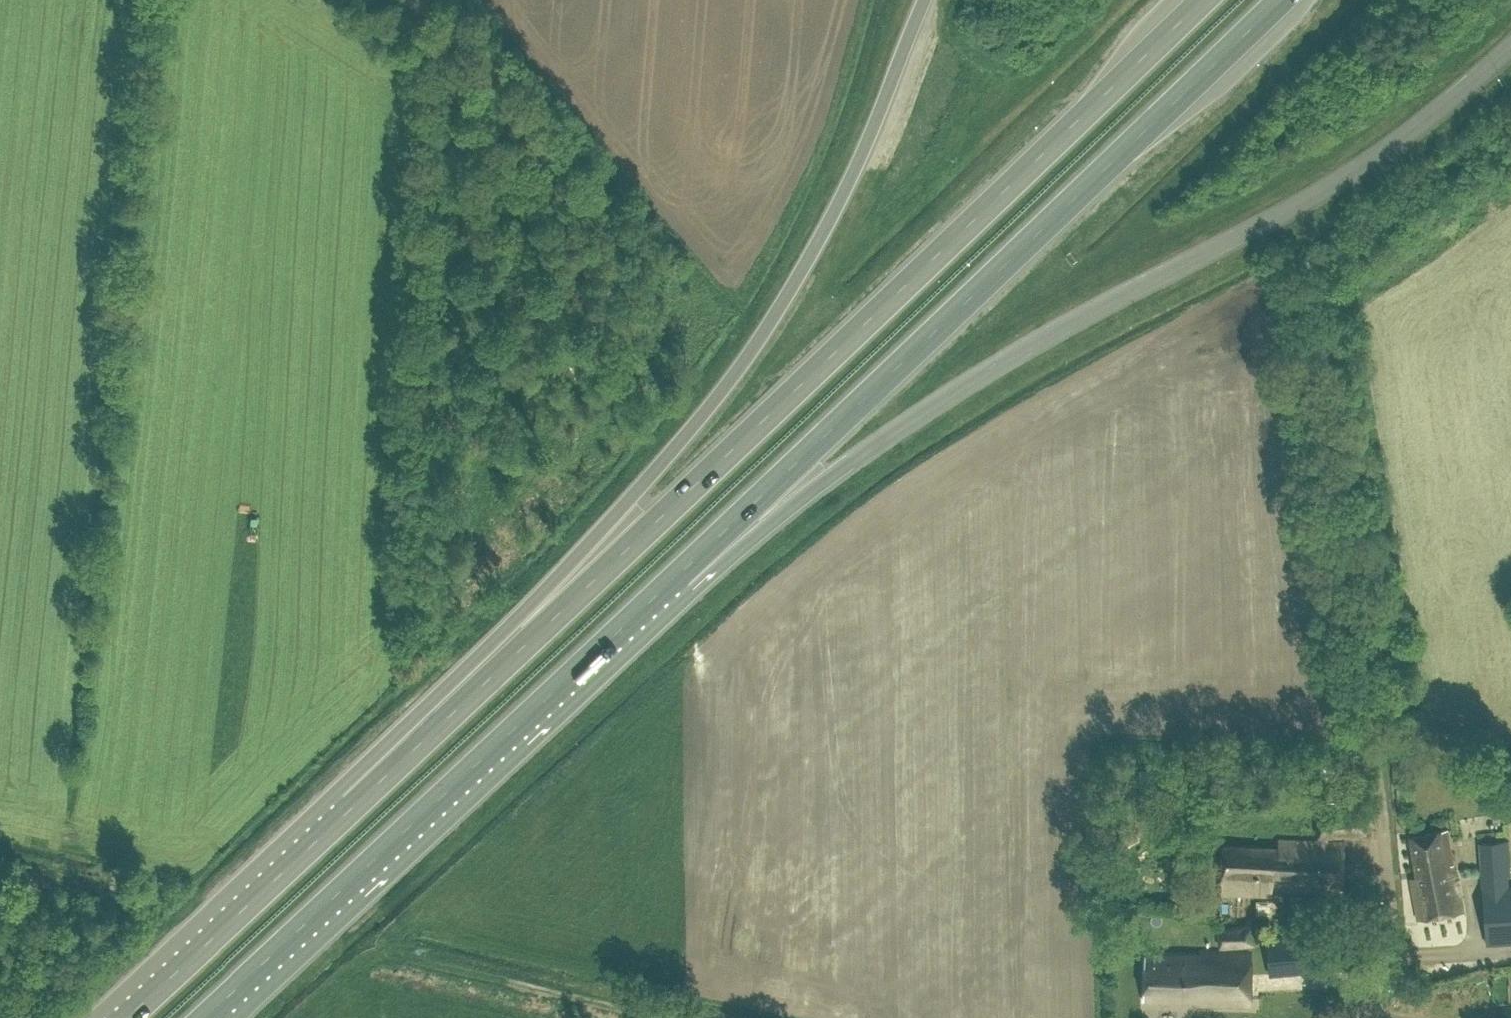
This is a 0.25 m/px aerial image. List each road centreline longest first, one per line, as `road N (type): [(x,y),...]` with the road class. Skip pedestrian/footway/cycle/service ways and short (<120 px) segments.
road 1 (trunk): [(1204,0),(352,806)]
road 2 (trunk): [(922,0),(822,234),(715,401),(352,806)]
road 3 (trunk): [(680,573),(1011,355),(1348,178),(1414,133),(1510,45)]
road 4 (trunk): [(680,573),(1278,0)]
road 5 (unclassified): [(1360,1017),(1390,926),(1387,856),(1361,660),(1288,268)]
road 6 (trunk): [(200,1017),(680,573)]
road 7 (trunk): [(352,806),(125,1017)]
road 8 (track): [(666,1017),(375,945)]
road 9 (track): [(0,860),(158,896)]

